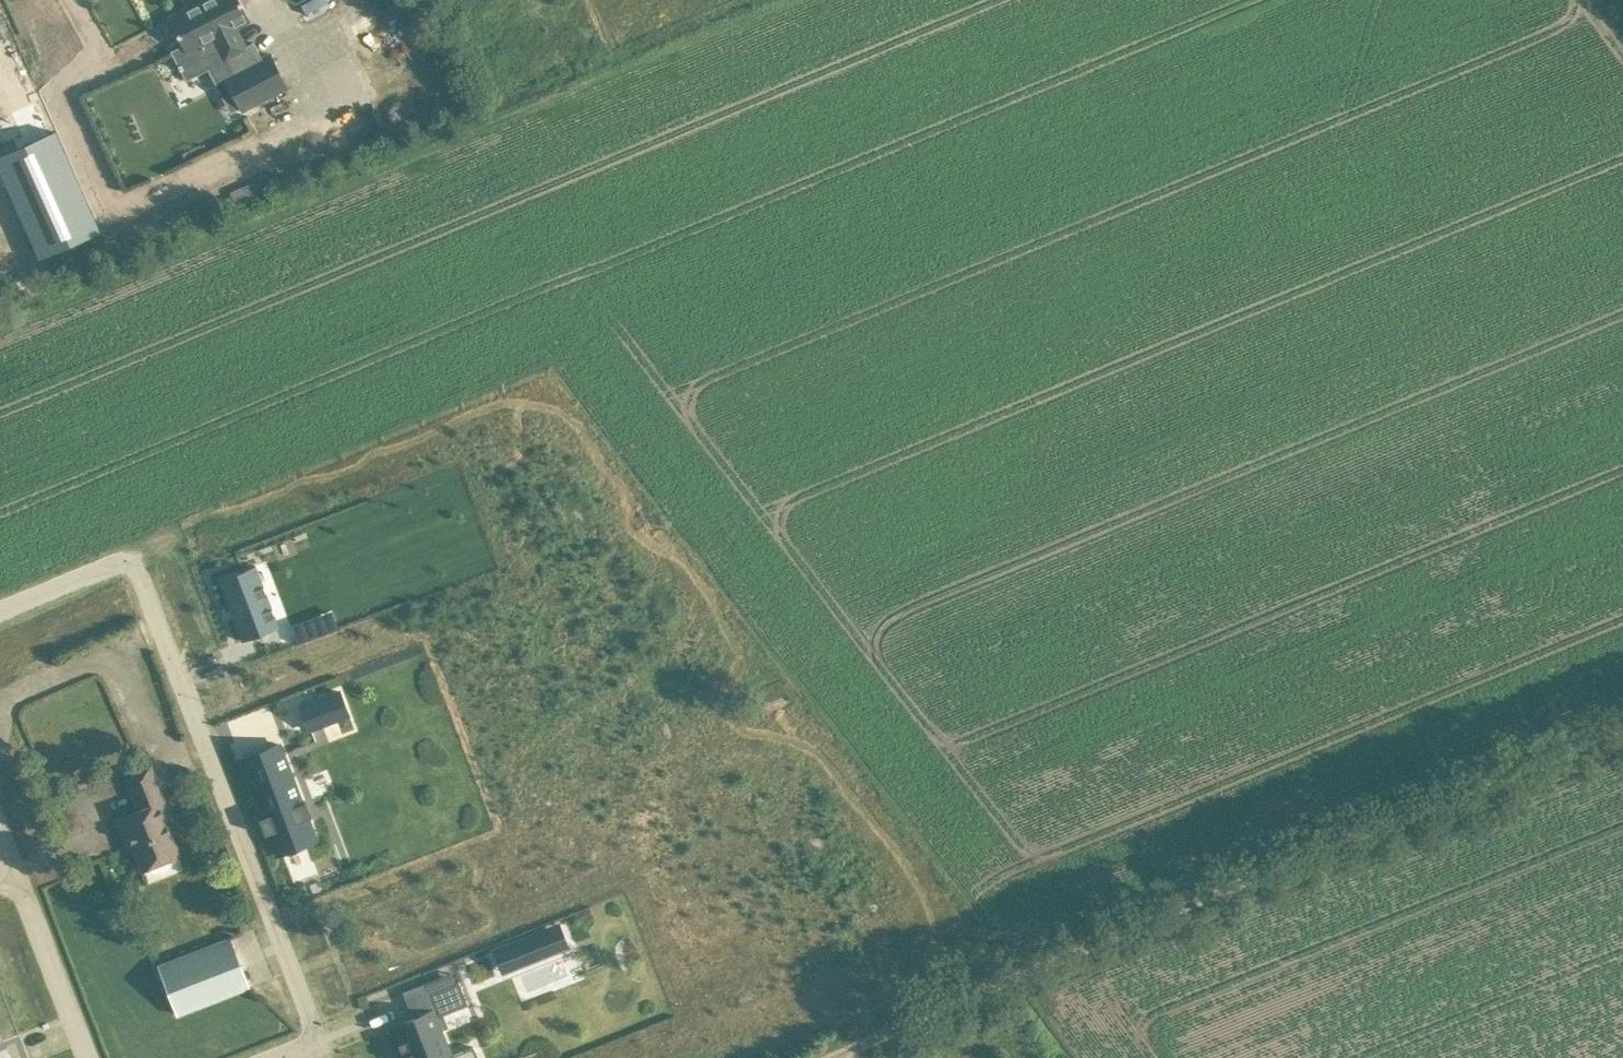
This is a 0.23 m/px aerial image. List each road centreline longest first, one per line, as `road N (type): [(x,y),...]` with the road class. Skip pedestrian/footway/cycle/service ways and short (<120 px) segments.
road 1 (track): [(1622,728),(819,1057)]
road 2 (residential): [(0,613),(119,566),(142,578),(309,1022),(314,1039),(307,1050),(287,1057)]
road 3 (residential): [(86,1057),(16,877)]

